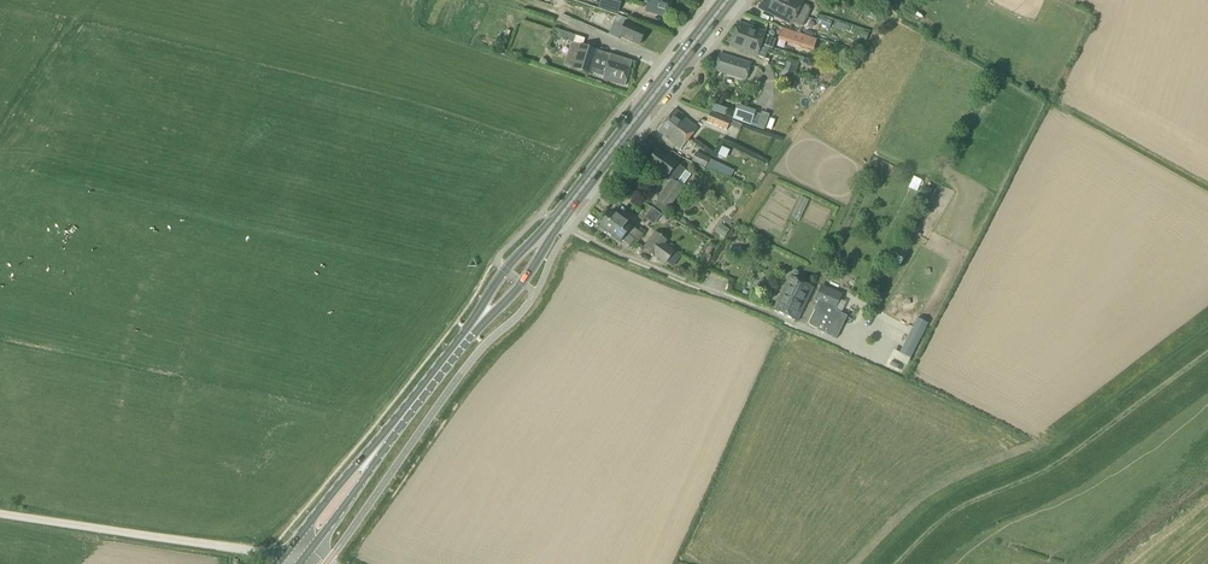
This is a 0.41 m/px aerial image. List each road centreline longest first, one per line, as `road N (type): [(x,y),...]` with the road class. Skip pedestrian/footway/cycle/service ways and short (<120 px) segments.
road 1 (track): [(1207,358),(1067,463),(959,511),(904,563)]
road 2 (track): [(265,556),(0,512)]
road 3 (primary): [(569,205),(725,0)]
road 4 (primary): [(463,340),(522,282),(569,205)]
road 5 (primary): [(569,205),(505,270),(463,340)]
road 6 (primary): [(390,433),(280,560)]
road 7 (primary): [(303,558),(390,433)]

